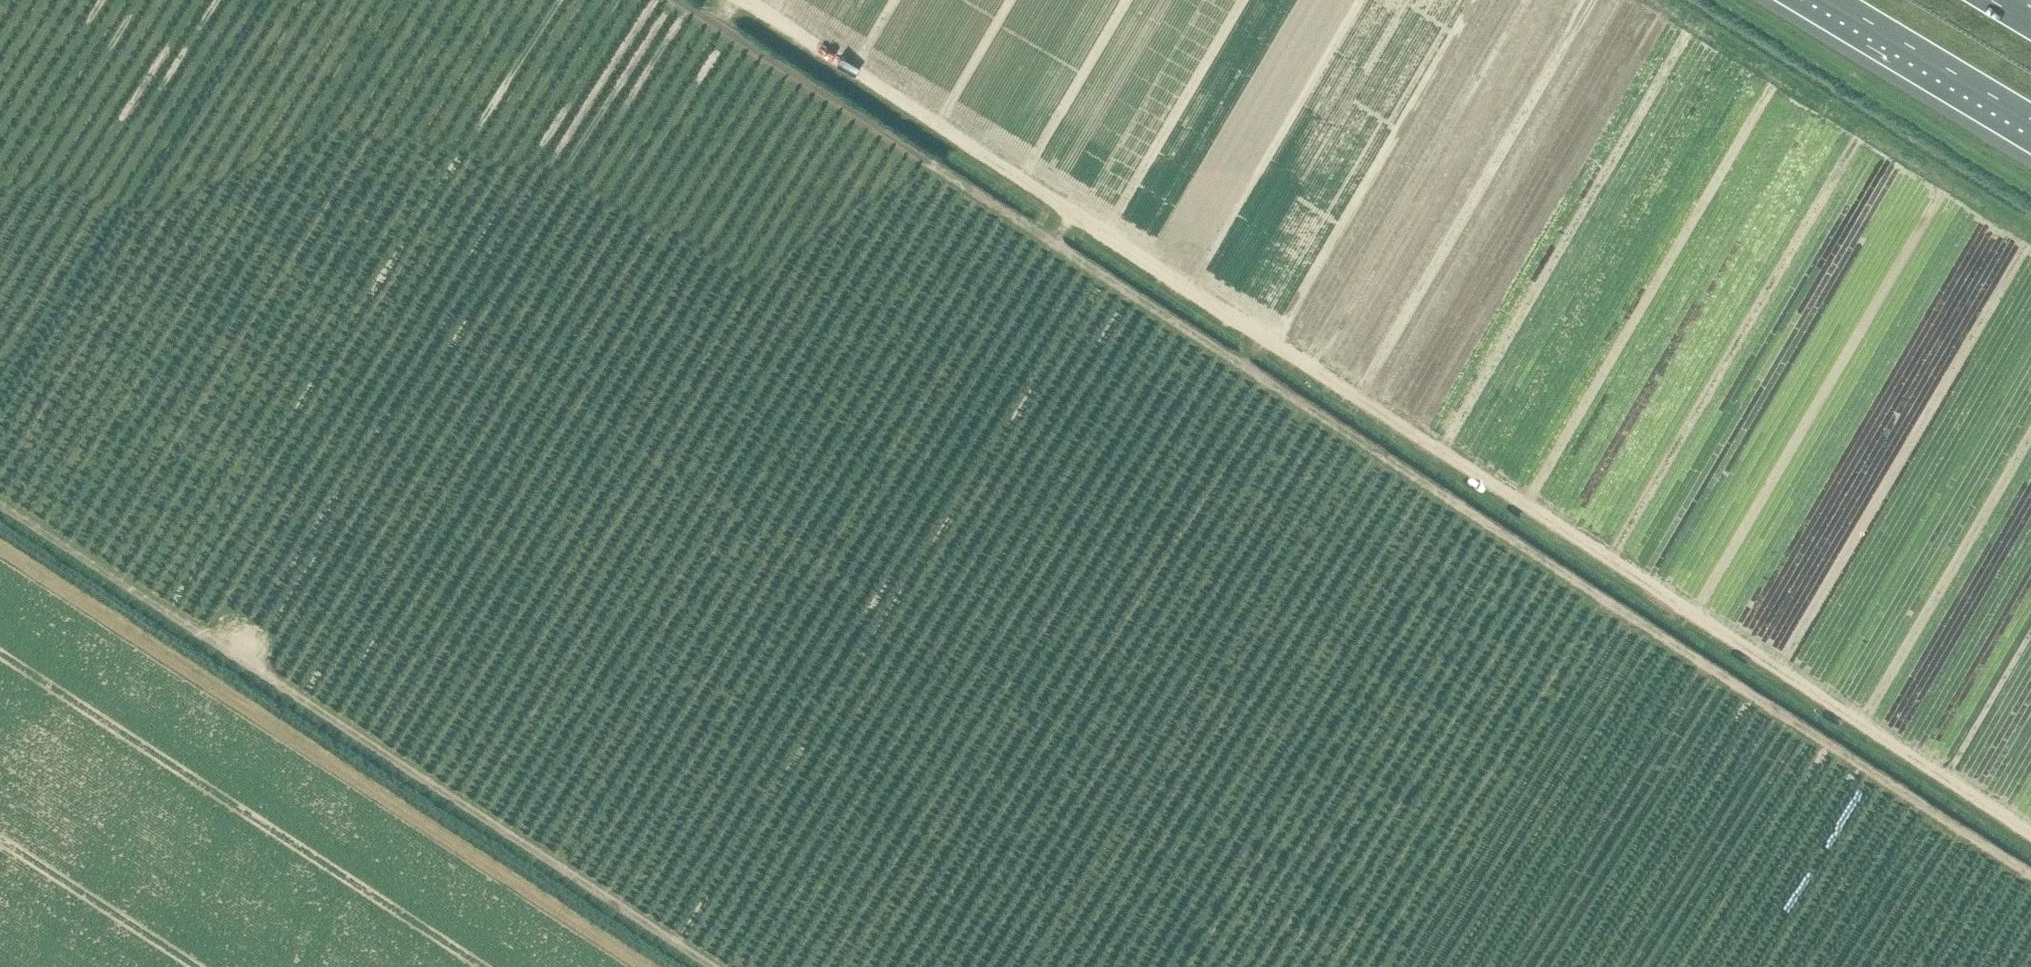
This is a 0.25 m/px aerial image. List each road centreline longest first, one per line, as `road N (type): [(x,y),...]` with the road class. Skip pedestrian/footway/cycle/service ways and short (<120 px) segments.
road 1 (motorway): [(1834,0),(2030,118)]

